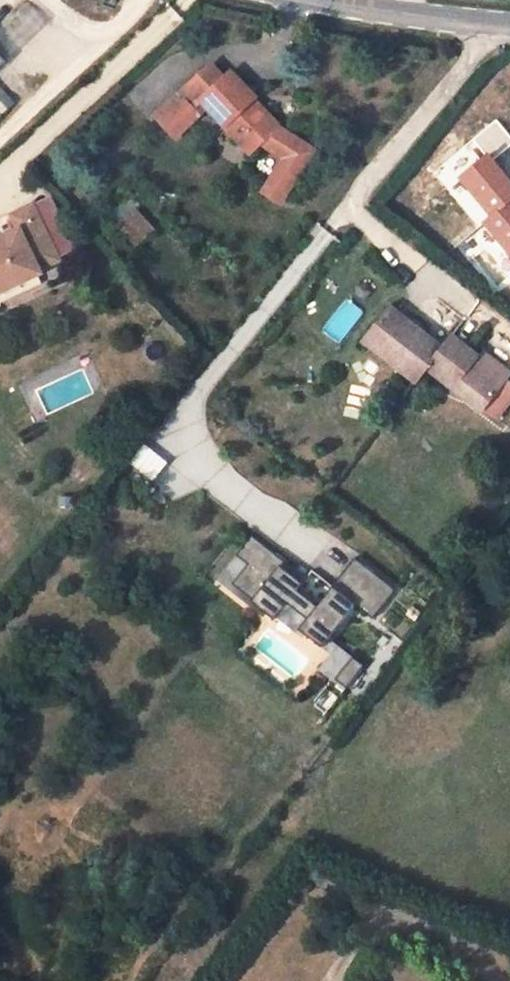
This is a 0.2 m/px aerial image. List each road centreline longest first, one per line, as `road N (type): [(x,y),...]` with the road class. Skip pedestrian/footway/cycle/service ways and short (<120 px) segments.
road 1 (tertiary): [(328,0),(509,23)]

